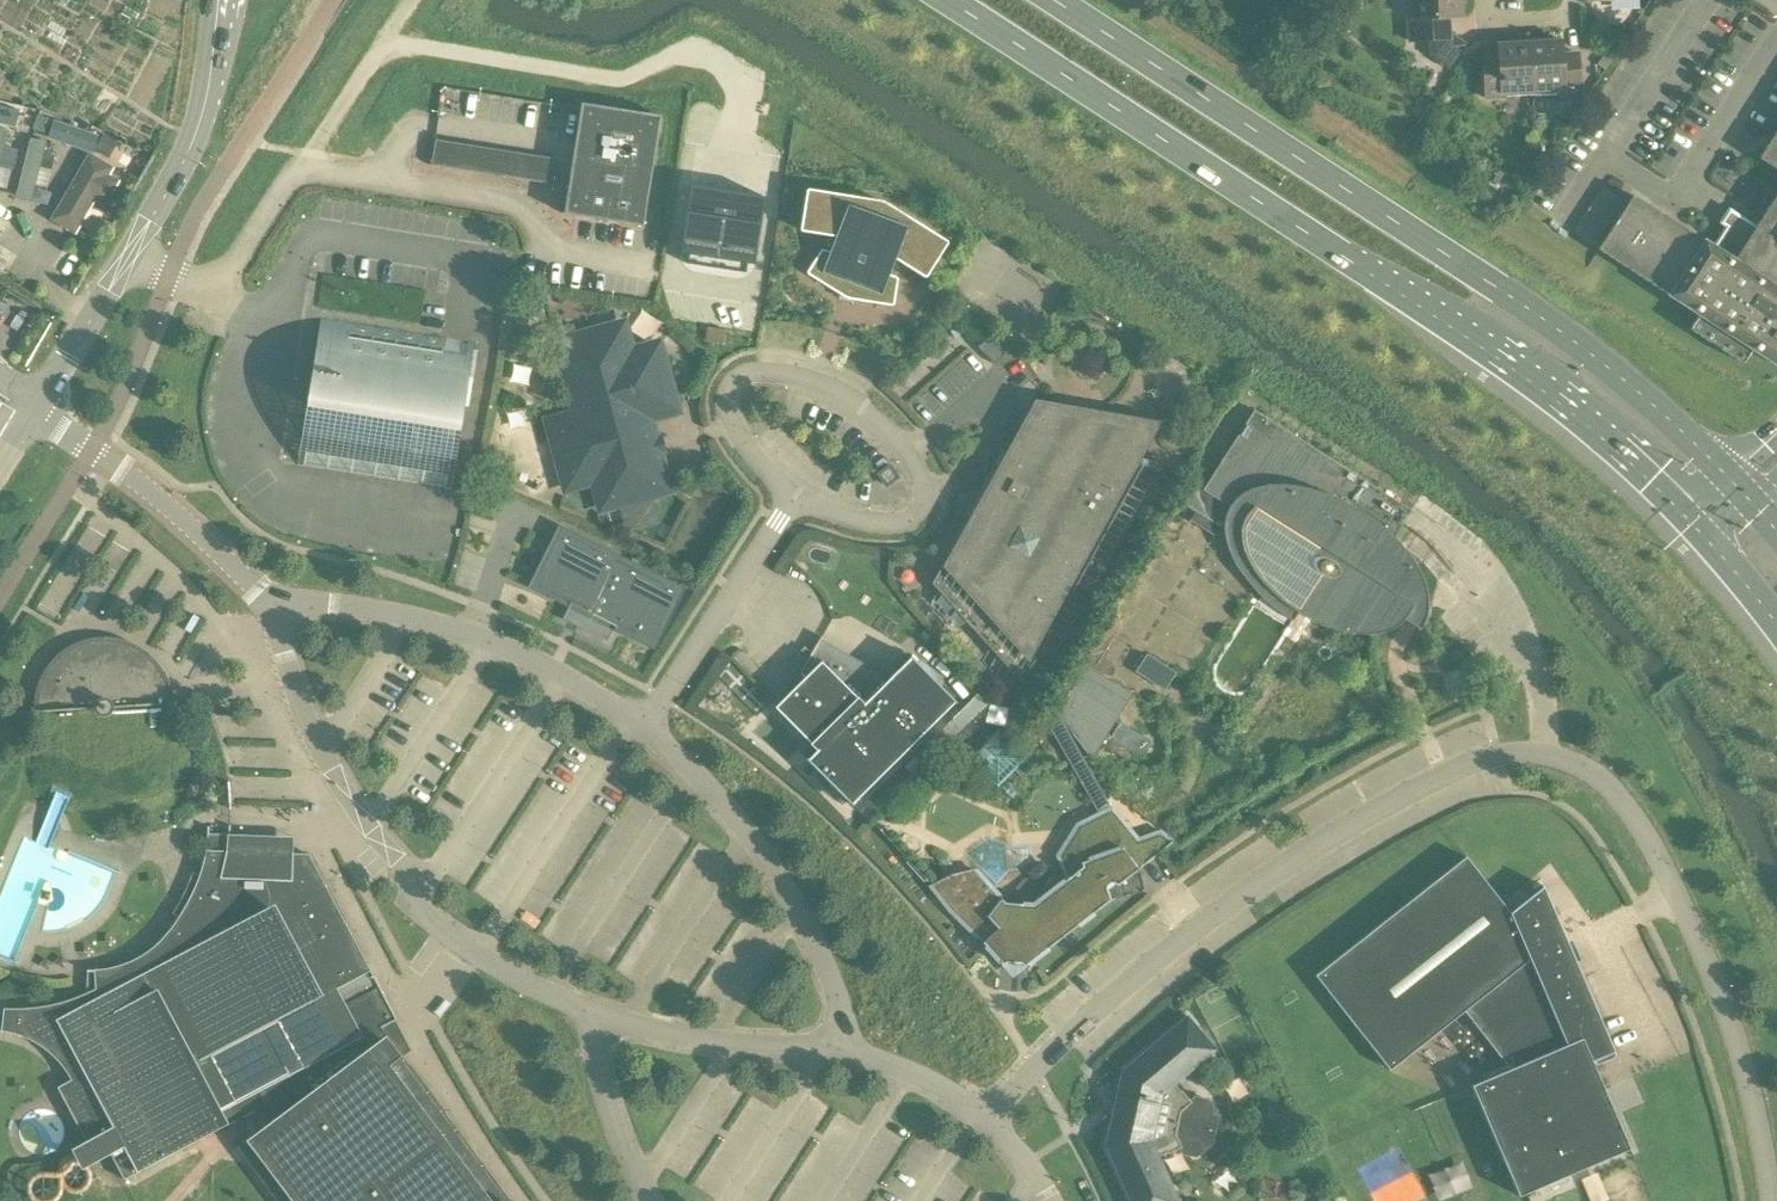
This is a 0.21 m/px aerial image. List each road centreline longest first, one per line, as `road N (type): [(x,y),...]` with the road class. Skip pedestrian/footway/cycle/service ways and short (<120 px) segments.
road 1 (residential): [(1772,1200),(1742,1055),(1677,895),(1633,817),(1598,779),(1552,758),(1492,757),(1417,790),(1247,896),(1113,1004),(987,1121)]
road 2 (secondary): [(942,0),(1454,330),(1700,537)]
road 3 (secondary): [(1745,495),(1490,285),(1050,0)]
road 4 (residential): [(592,1020),(472,957),(414,909),(417,882),(349,795),(298,695),(280,614)]
road 5 (residential): [(793,500),(890,528),(919,520),(929,494),(916,462),(873,416),(826,390),(780,376),(746,380),(732,399),(735,422),(778,482)]
road 6 (unclassified): [(36,417),(199,138),(225,0)]
road 7 (residential): [(649,725),(532,660),(454,629),(328,606),(280,614)]
road 8 (residential): [(853,1051),(824,960),(773,870),(649,725)]
road 9 (residential): [(280,614),(109,459),(36,417)]
road 10 (residential): [(649,725),(793,500)]
road 11 (residential): [(853,1051),(733,1045),(592,1020)]
road 12 (residential): [(649,1200),(601,1080),(592,1020)]
road 13 (residential): [(987,1121),(942,1090),(853,1051)]
road 14 (residential): [(1578,0),(1580,19),(1487,24),(1486,0)]
road 15 (secondary): [(1700,537),(1776,630)]

